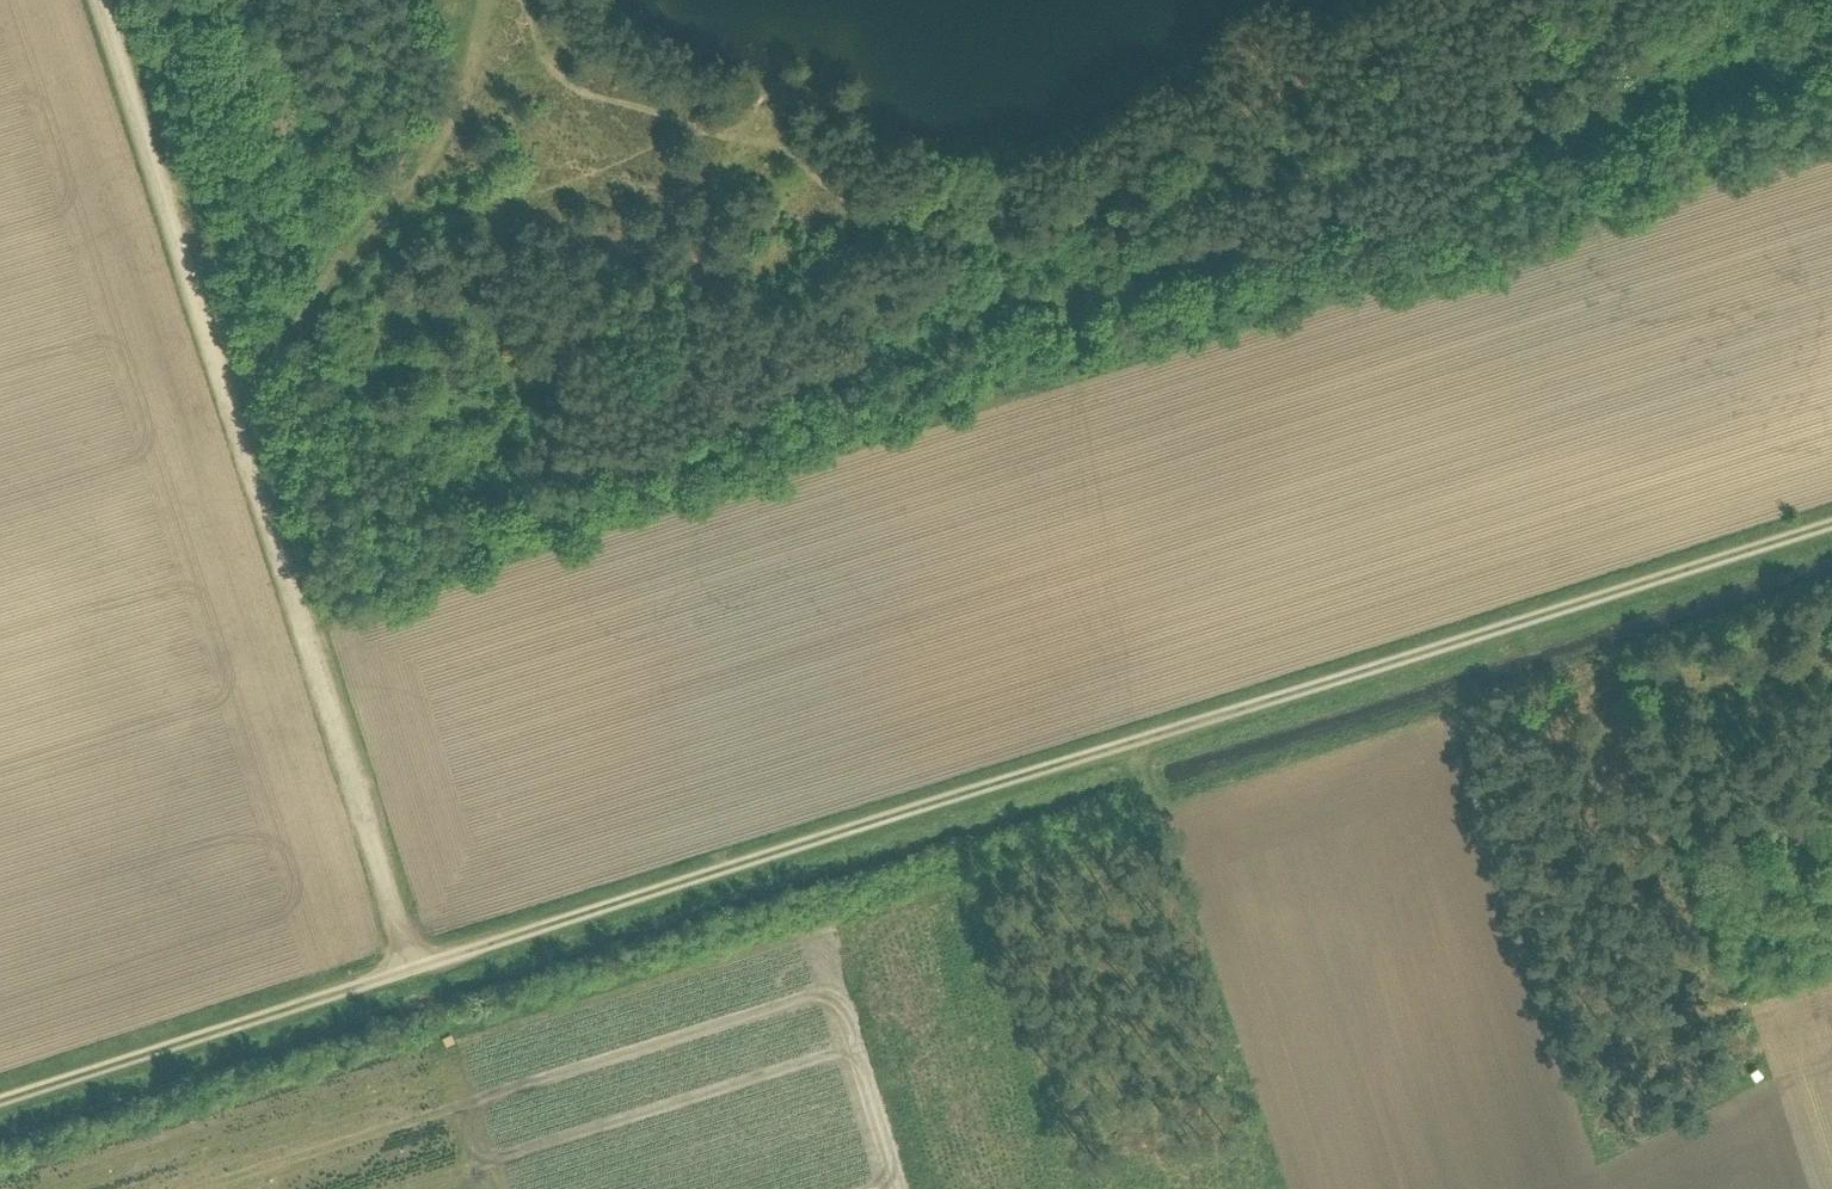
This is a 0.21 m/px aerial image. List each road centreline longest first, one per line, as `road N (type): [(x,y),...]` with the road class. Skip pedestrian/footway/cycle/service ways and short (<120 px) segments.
road 1 (unclassified): [(1831,526),(0,1096)]
road 2 (track): [(412,965),(94,0)]
road 3 (track): [(227,397),(270,353),(341,242)]

